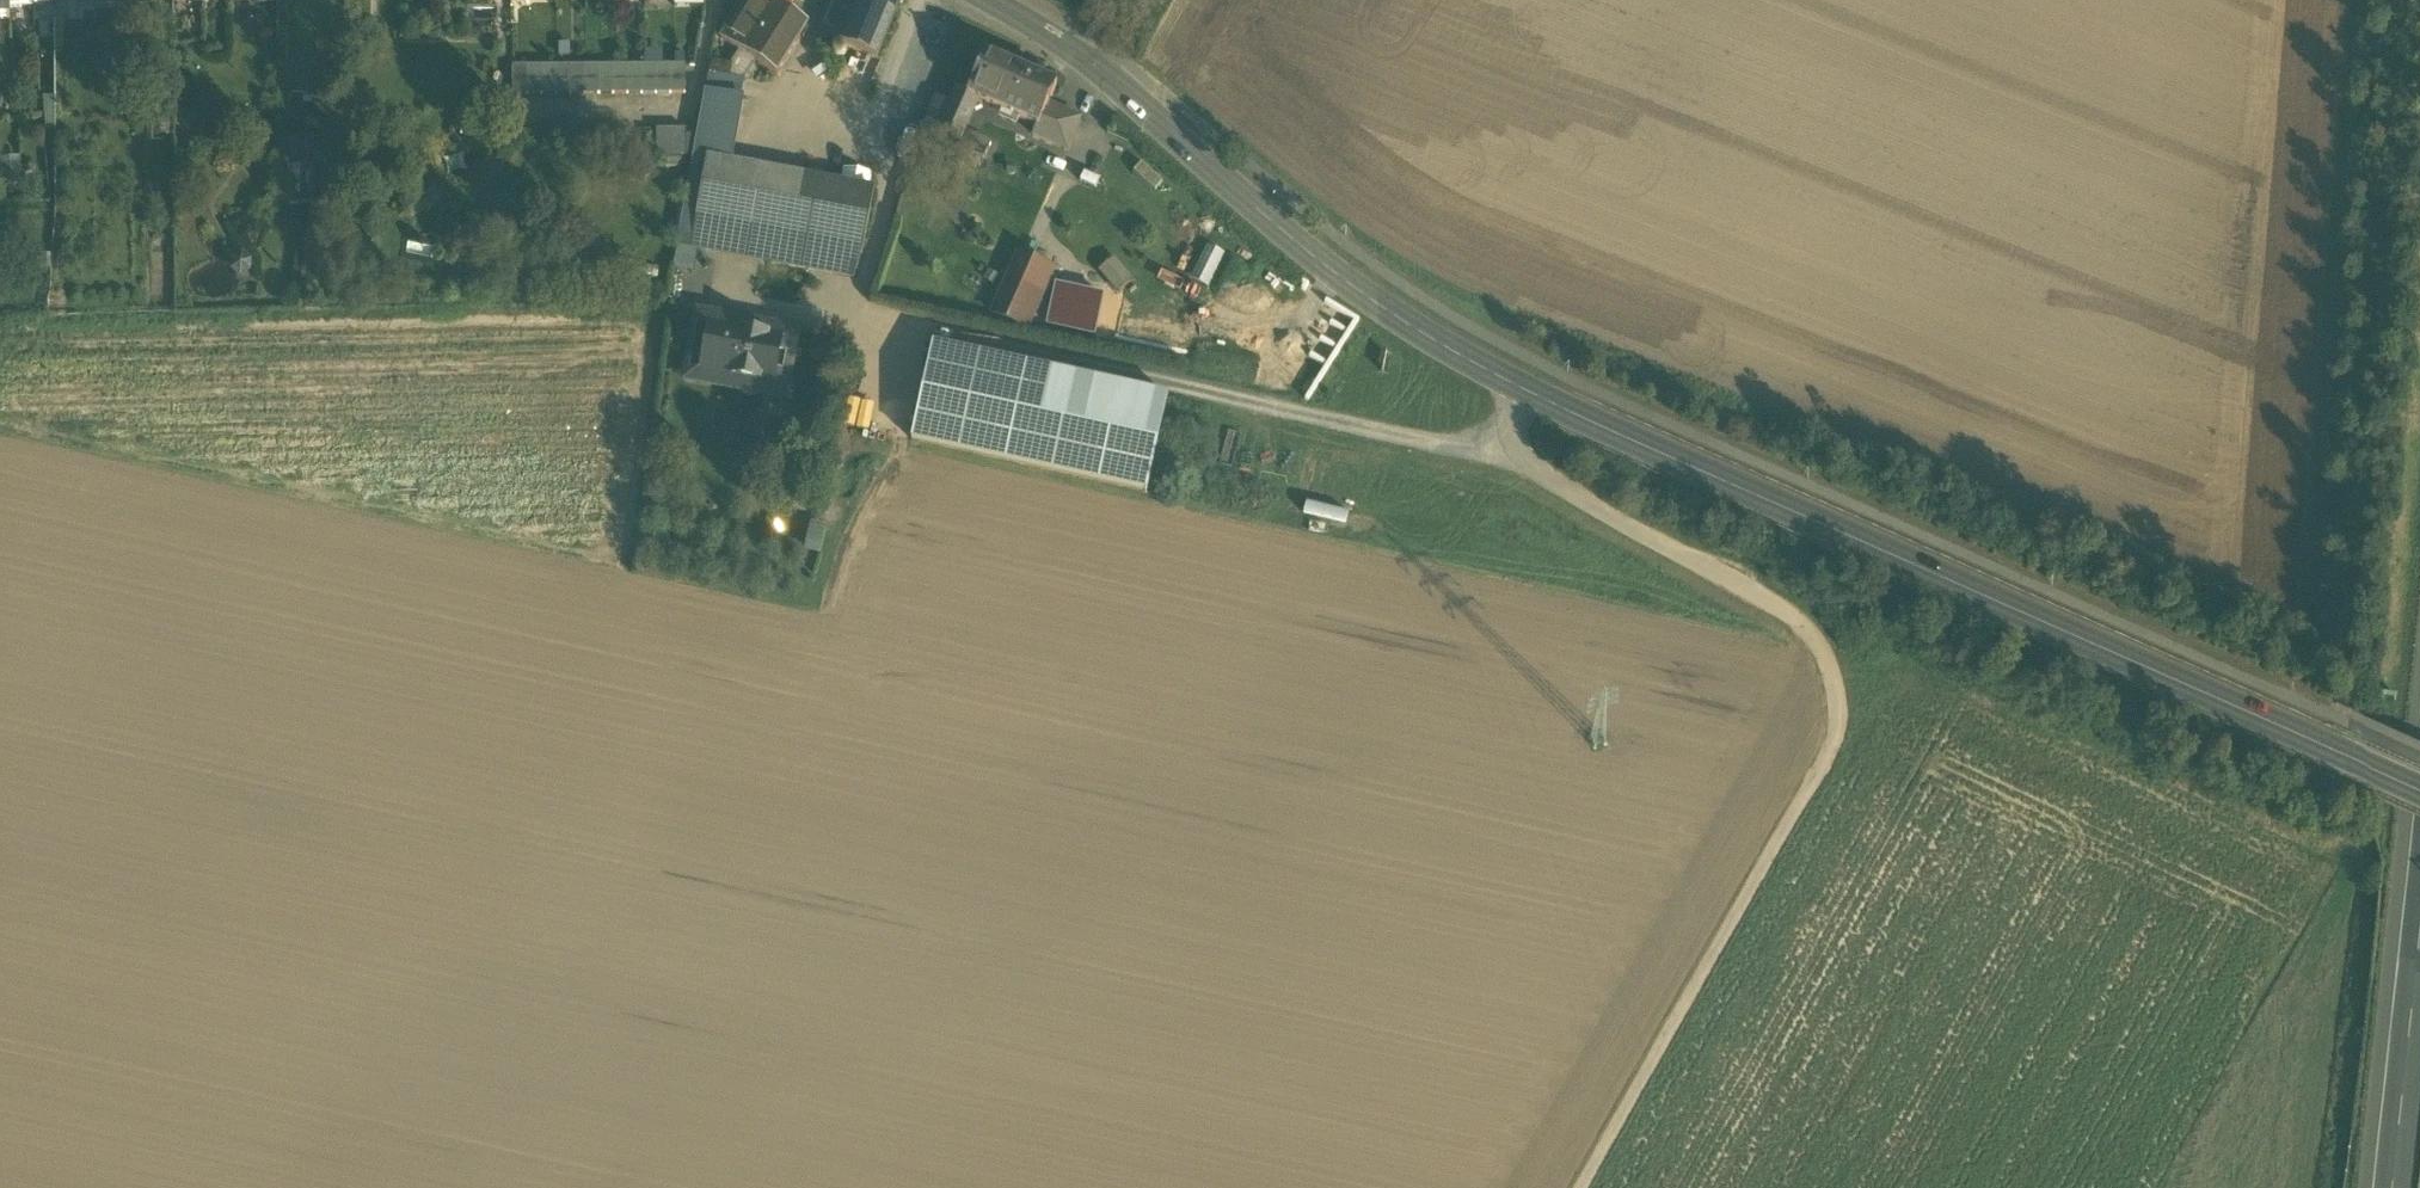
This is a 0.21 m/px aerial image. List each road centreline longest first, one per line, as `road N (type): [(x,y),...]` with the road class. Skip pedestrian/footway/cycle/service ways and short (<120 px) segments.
road 1 (tertiary): [(985,0),(1106,77),(1321,263),(1439,345),(1523,392),(2419,796)]
road 2 (track): [(1580,1187),(1833,743),(1839,716),(1836,683),(1800,622),(1495,454),(1523,392)]
road 3 (motorway): [(2419,943),(2393,1187)]

